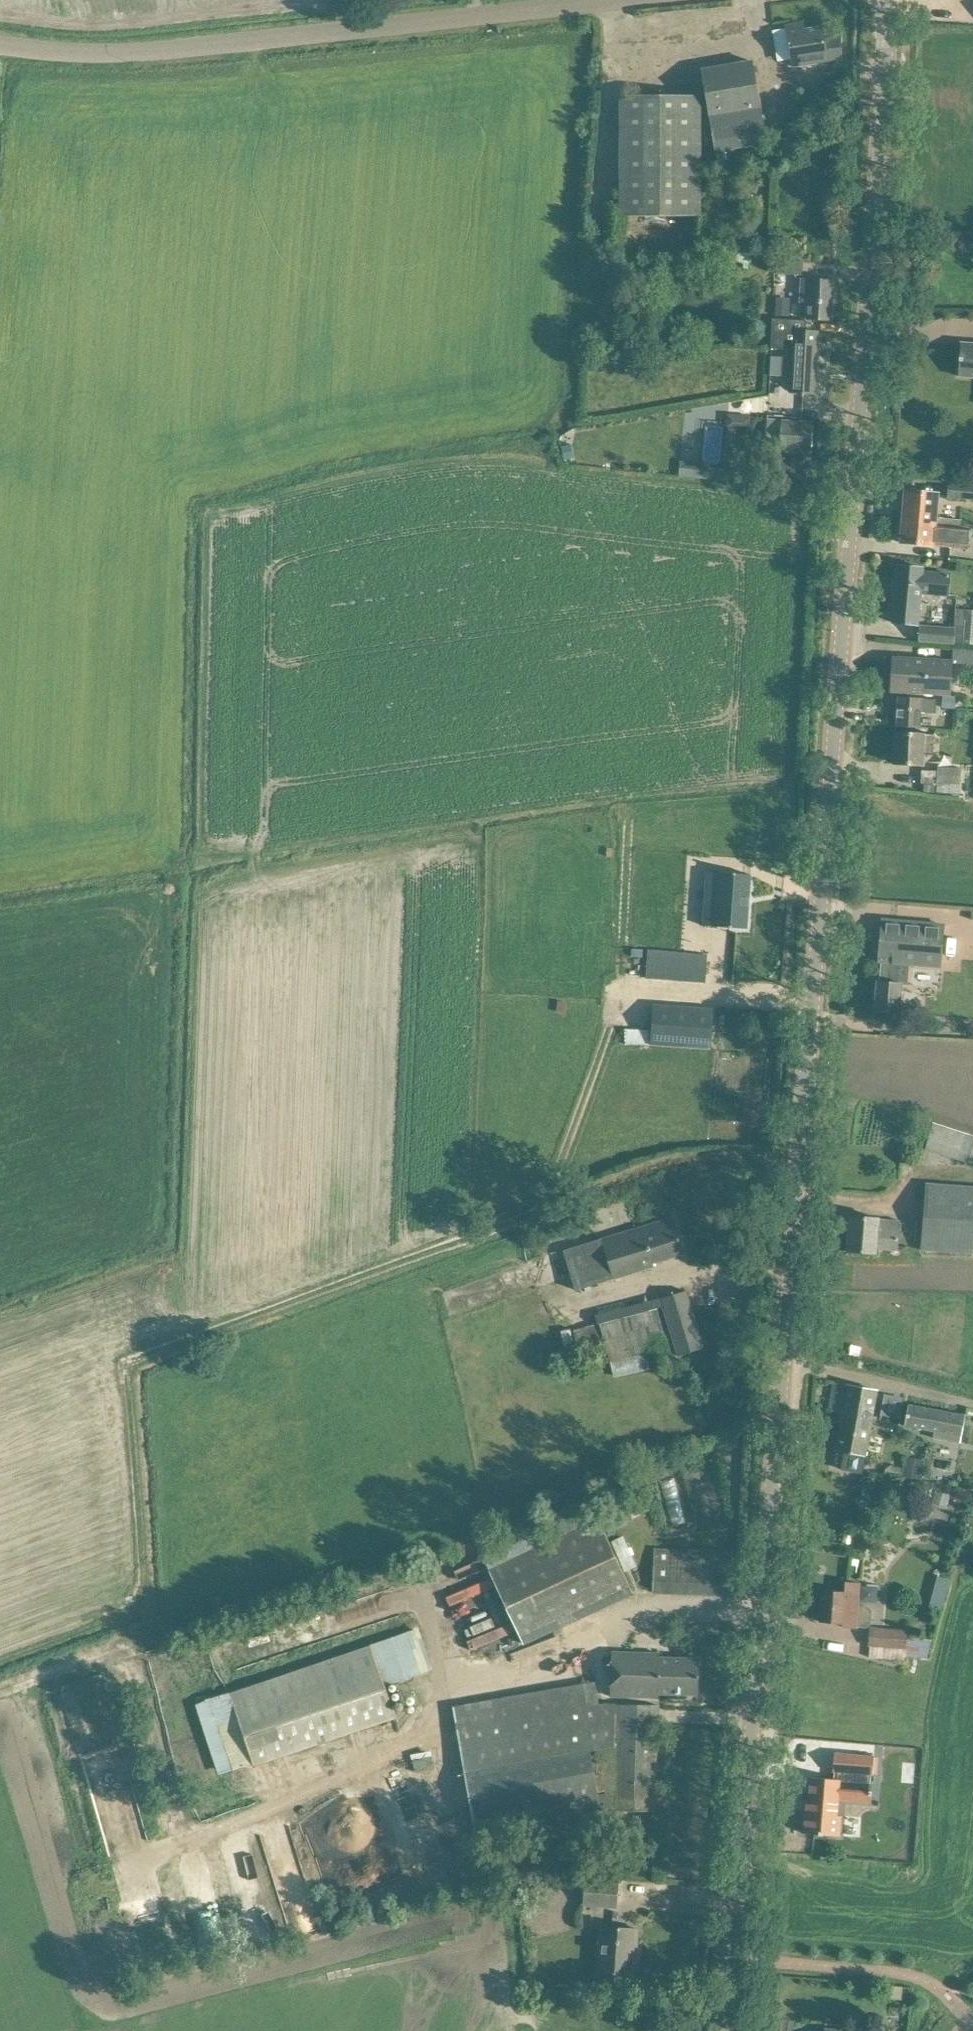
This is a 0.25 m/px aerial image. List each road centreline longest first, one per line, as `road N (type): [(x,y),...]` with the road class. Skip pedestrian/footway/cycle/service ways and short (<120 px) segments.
road 1 (unclassified): [(725,2030),(889,0)]
road 2 (unclassified): [(0,45),(137,52),(626,0)]
road 3 (unknown): [(740,1865),(854,1908),(972,1883)]
road 4 (unknown): [(972,848),(826,834)]

